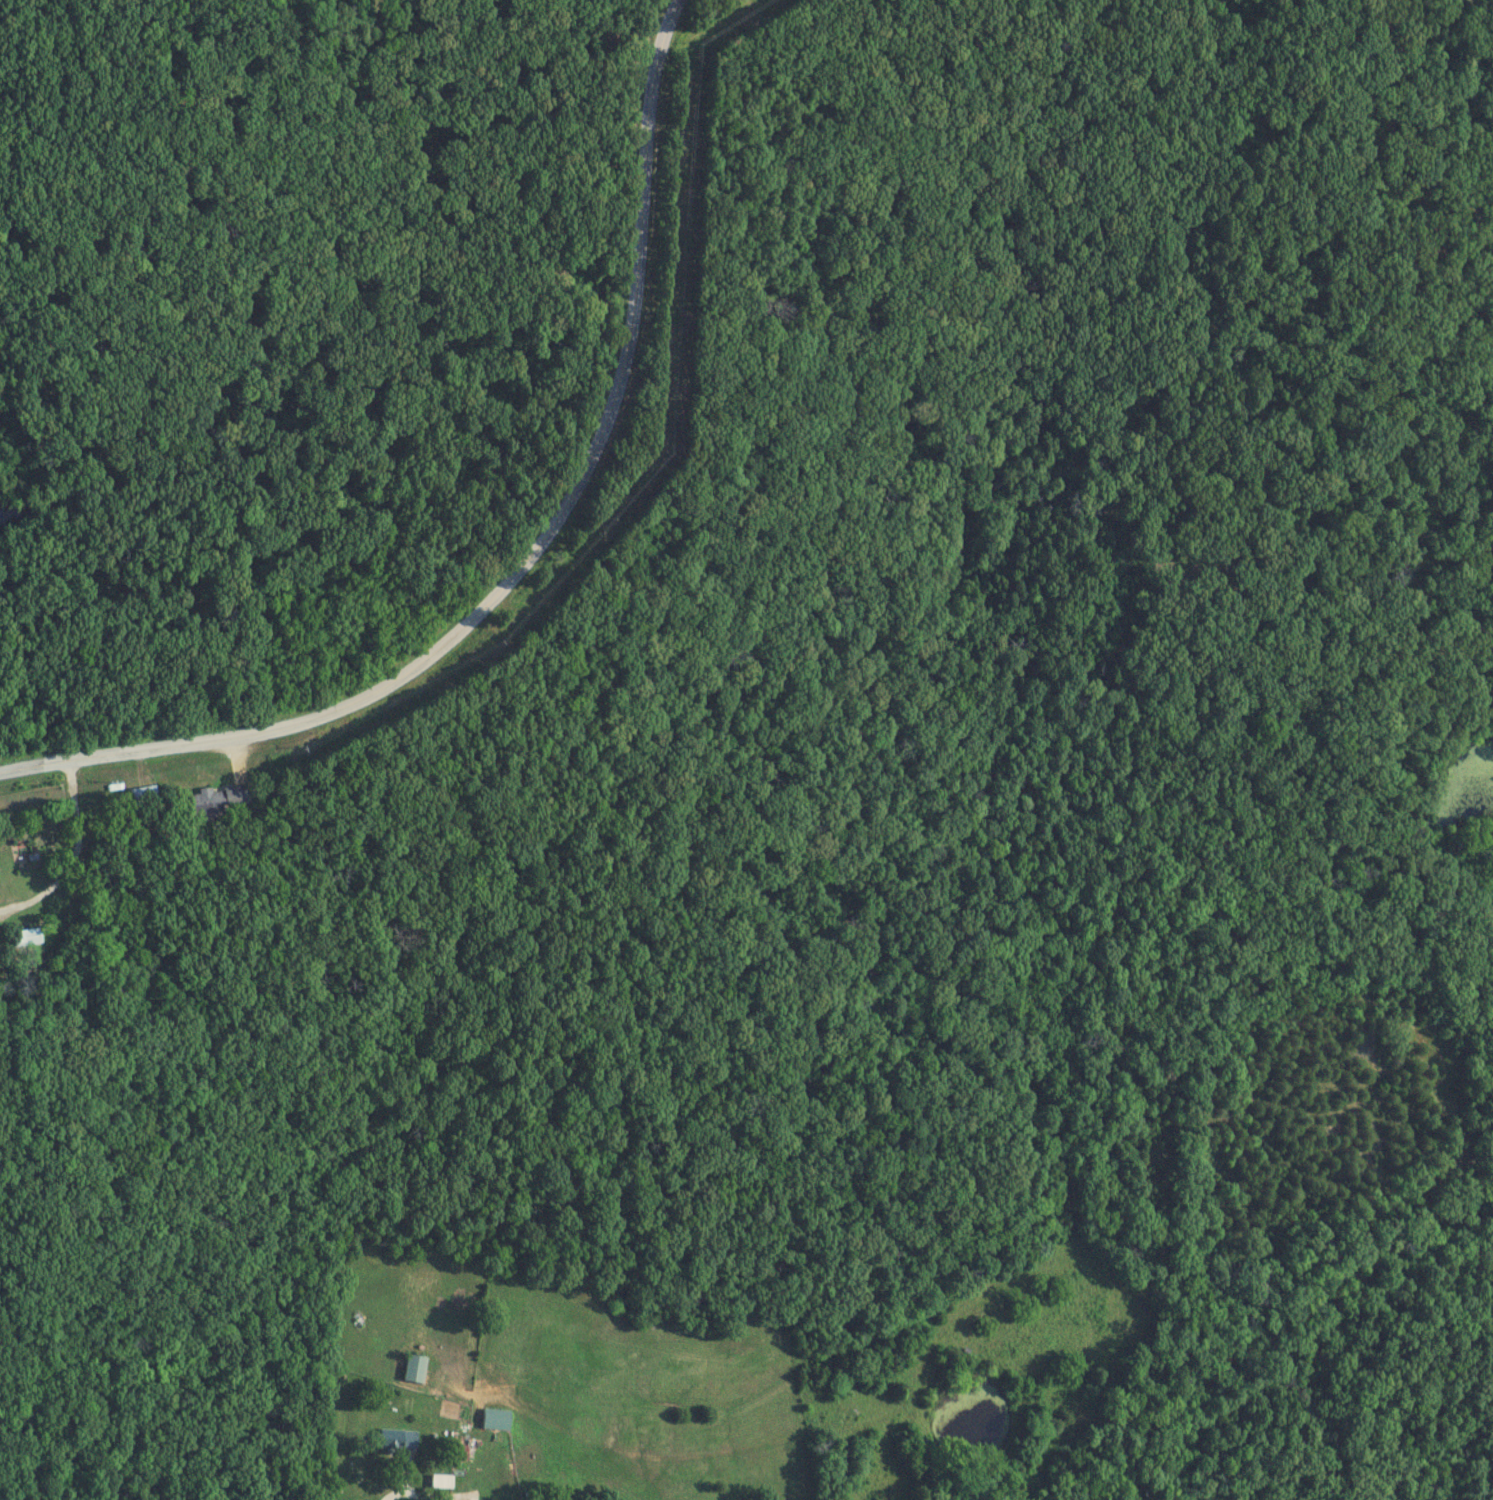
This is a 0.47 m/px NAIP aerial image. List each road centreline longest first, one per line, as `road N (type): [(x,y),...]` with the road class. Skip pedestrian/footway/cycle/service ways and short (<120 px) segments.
road 1 (secondary): [(0,775),(253,729),(392,679),(453,633),(523,560),(577,482),(636,325),(662,25),(674,0)]

